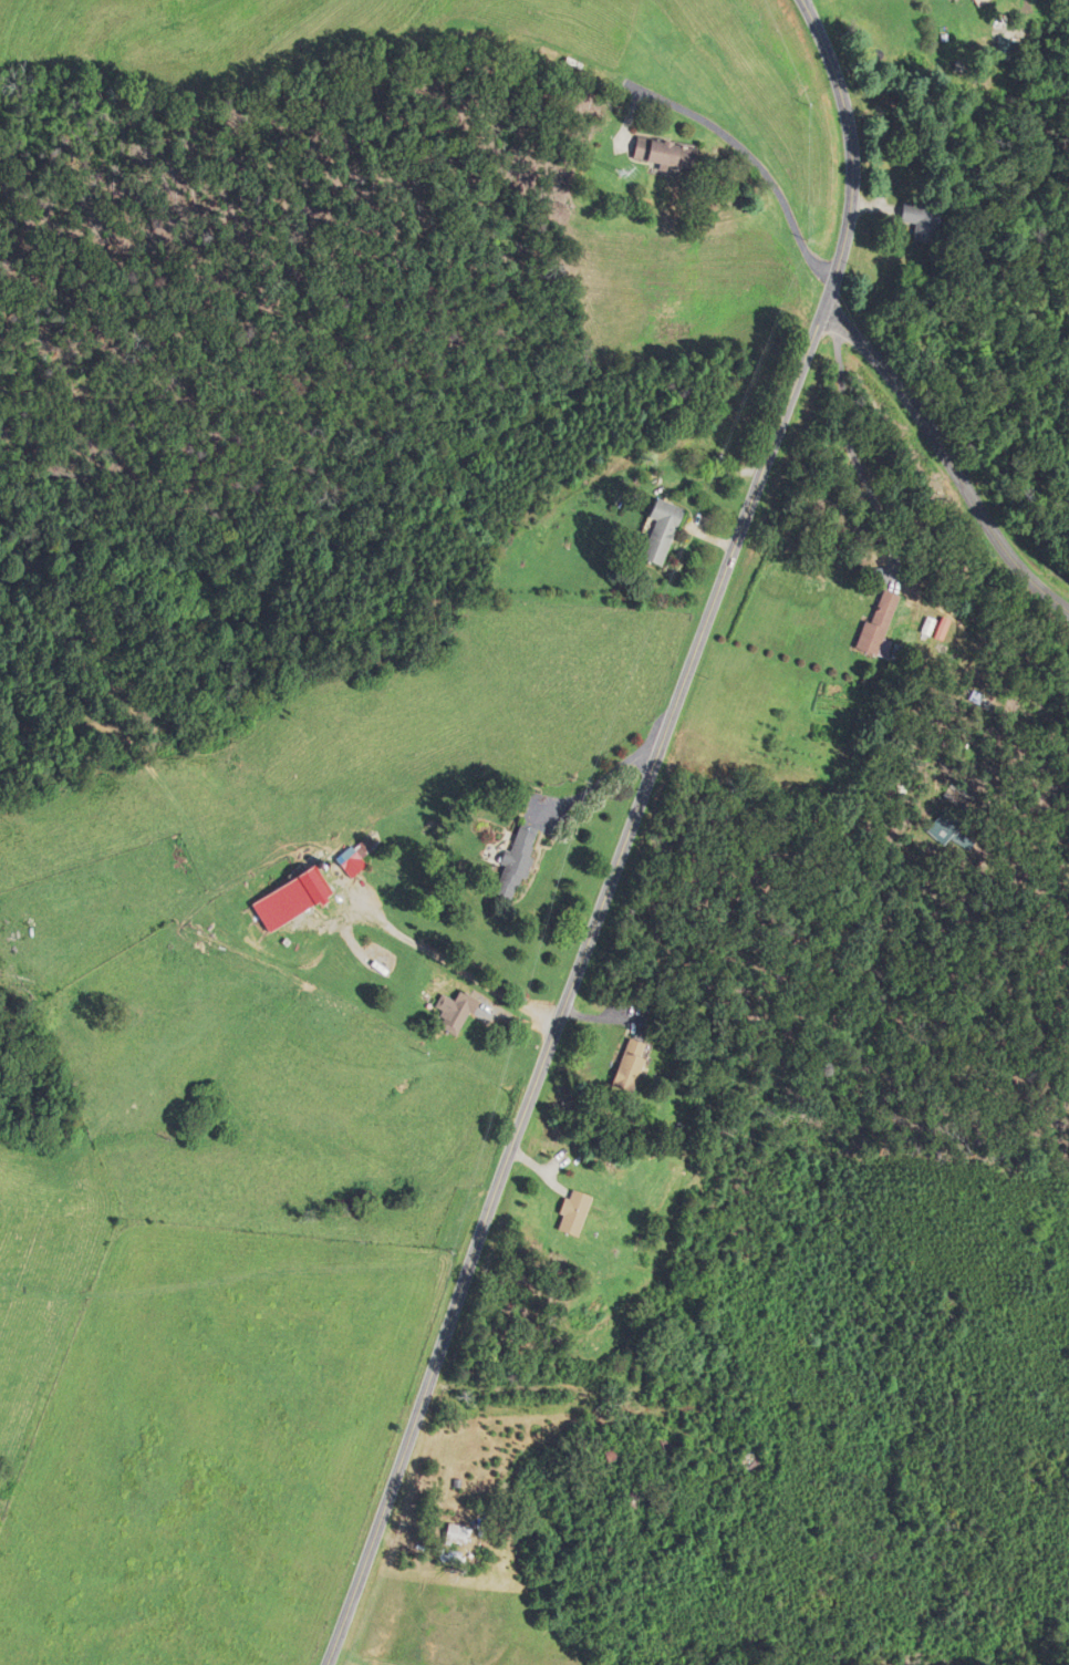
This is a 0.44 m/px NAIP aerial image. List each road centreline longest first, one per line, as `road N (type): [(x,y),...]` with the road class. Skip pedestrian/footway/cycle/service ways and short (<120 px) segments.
road 1 (tertiary): [(332,1664),(847,250),(851,138),(828,54),(802,0)]
road 2 (residential): [(1068,611),(1008,554),(882,363),(824,316)]

